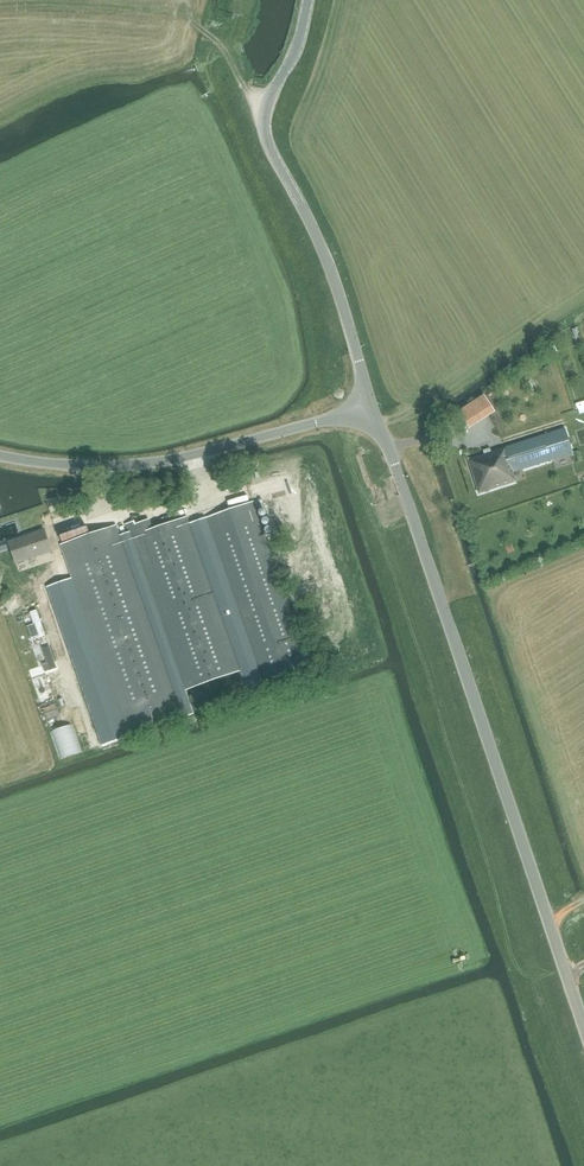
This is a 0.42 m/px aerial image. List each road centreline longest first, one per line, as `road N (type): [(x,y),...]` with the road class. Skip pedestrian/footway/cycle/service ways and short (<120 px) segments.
road 1 (unclassified): [(583,1027),(372,408)]
road 2 (unclassified): [(372,408),(335,281),(266,139),(266,106),(292,58),(308,0)]
road 3 (unclassified): [(372,408),(138,464),(0,456)]

